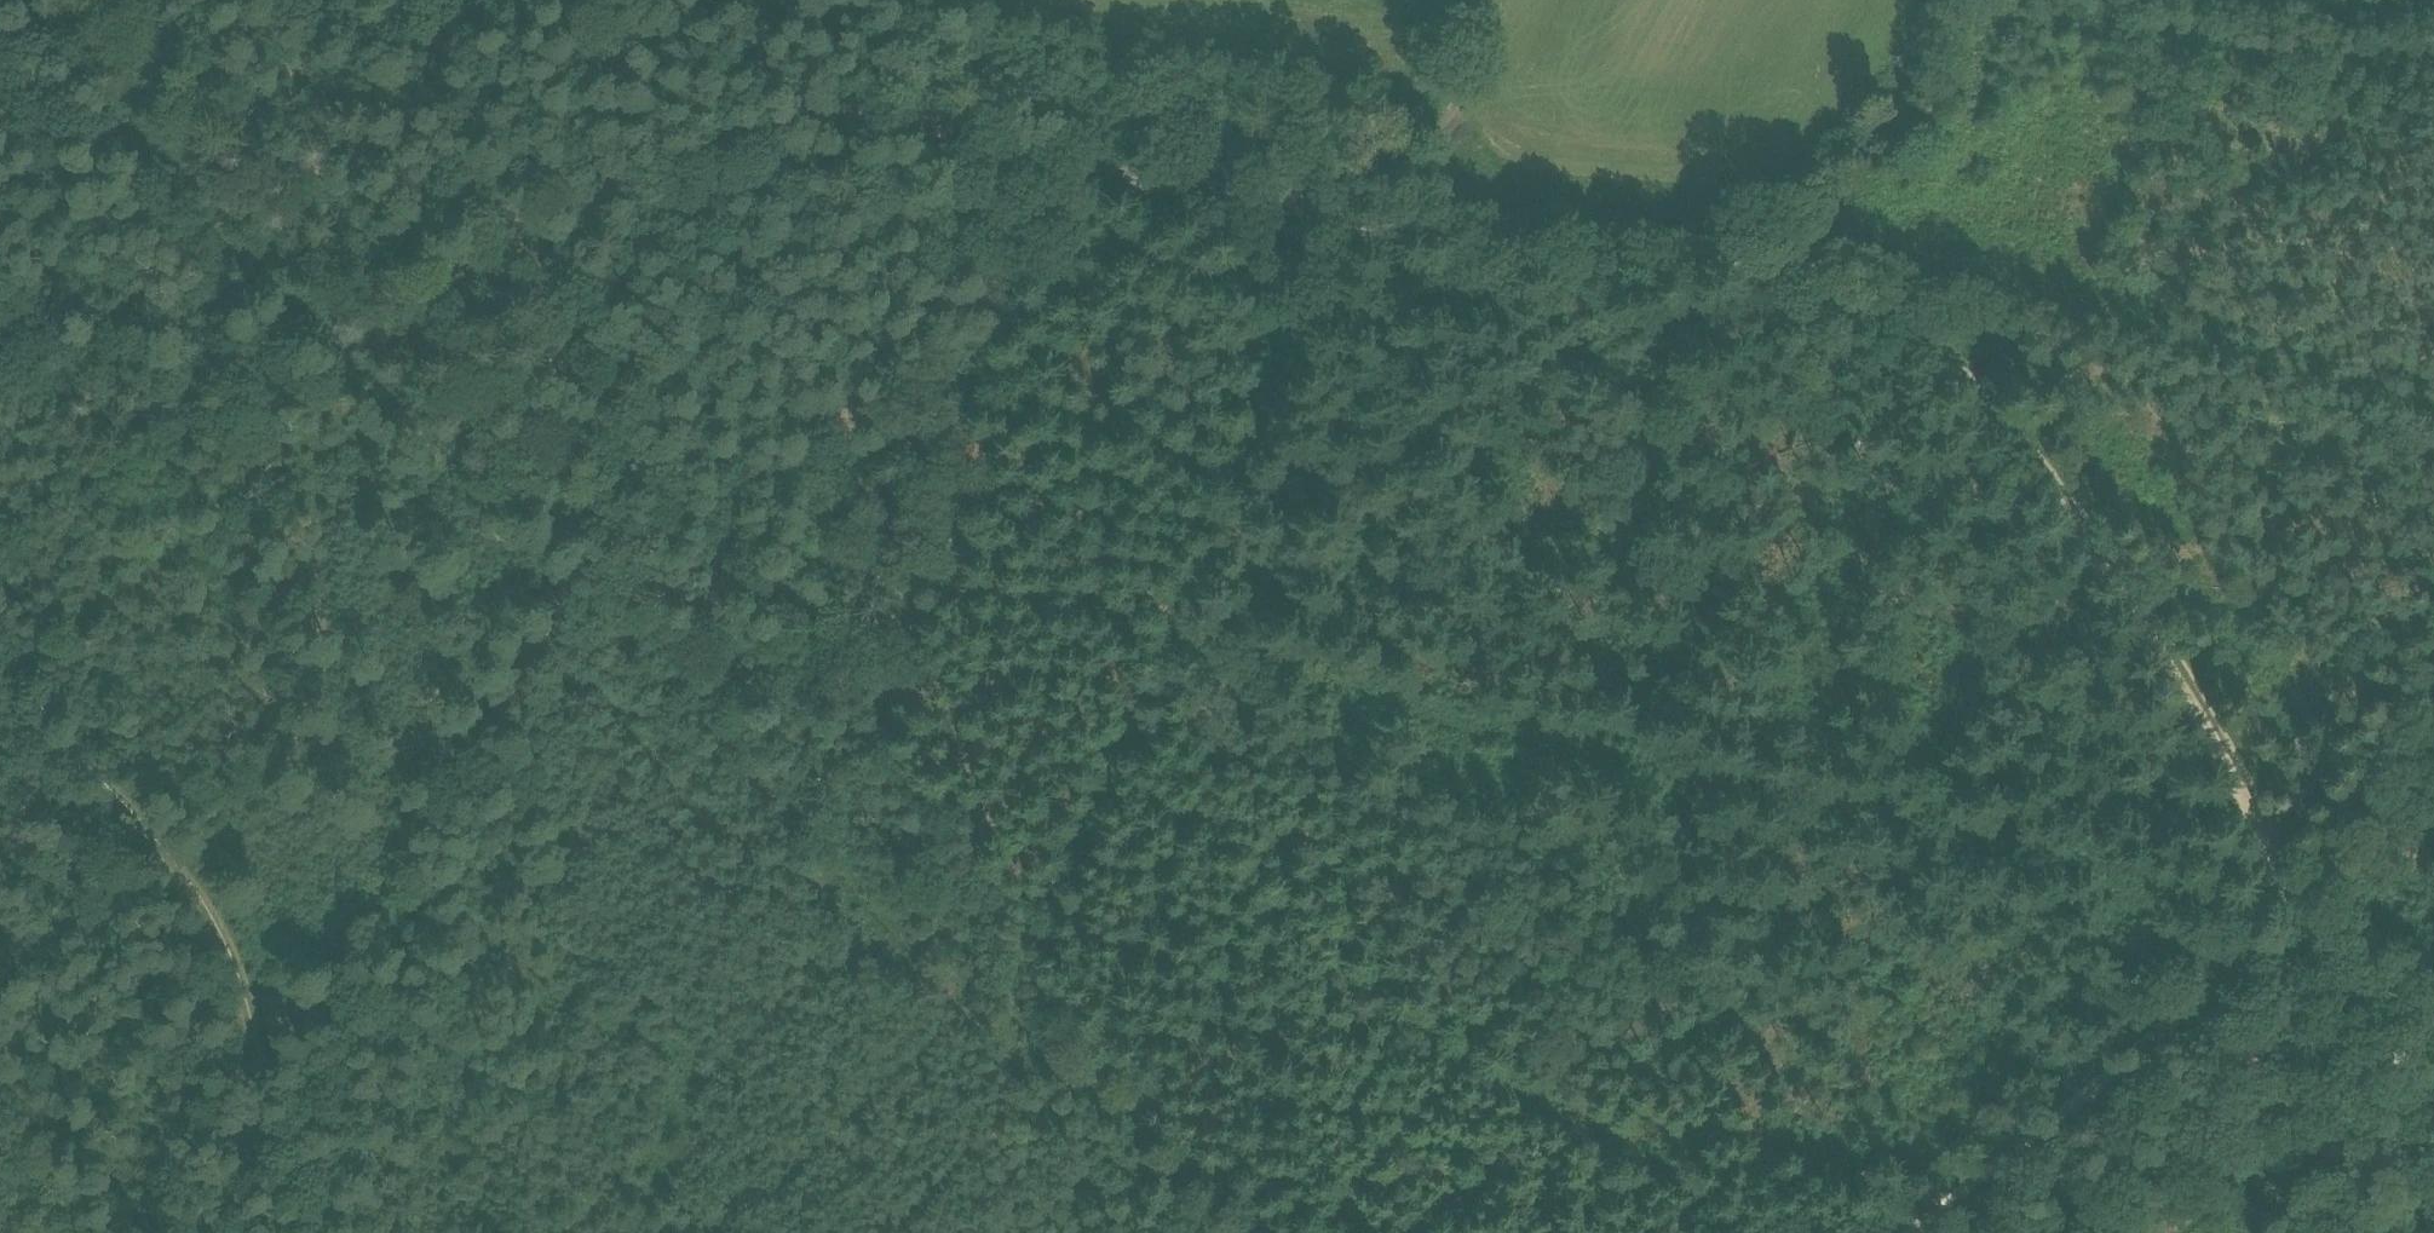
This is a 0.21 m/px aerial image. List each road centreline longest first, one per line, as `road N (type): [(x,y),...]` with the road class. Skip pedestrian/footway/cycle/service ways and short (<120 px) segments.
road 1 (track): [(864,102),(981,136),(1345,212),(1712,243),(1873,302),(1964,374),(2103,550),(2306,881)]
road 2 (track): [(864,102),(260,1093)]
road 3 (track): [(603,530),(269,226),(179,89),(101,0)]
road 4 (track): [(0,683),(76,752),(189,887),(234,966),(284,1232)]
road 5 (track): [(2306,881),(2252,943),(1903,1232)]
road 6 (track): [(581,0),(694,49),(864,102)]
road 7 (track): [(2306,881),(2433,1096)]
road 8 (track): [(2306,881),(2433,676)]
road 9 (track): [(175,1221),(270,1141)]

